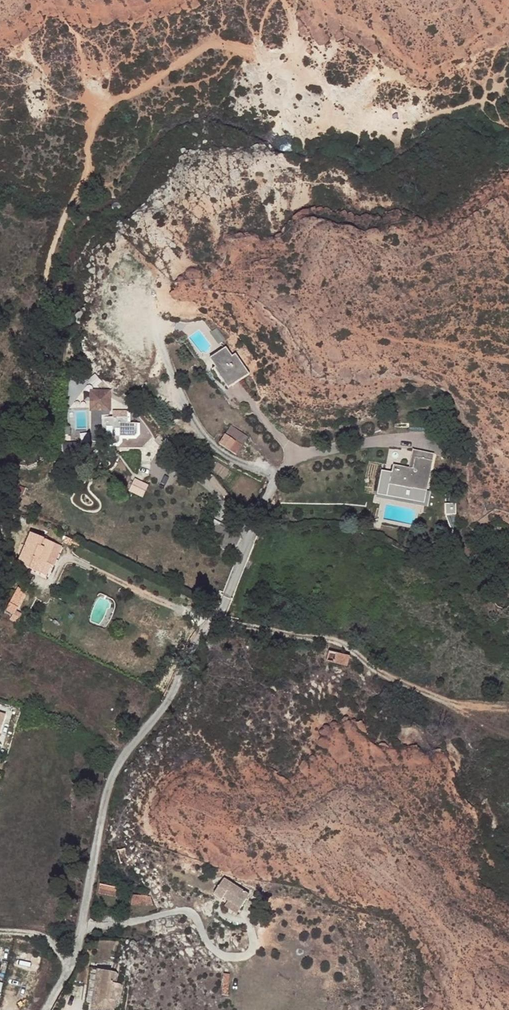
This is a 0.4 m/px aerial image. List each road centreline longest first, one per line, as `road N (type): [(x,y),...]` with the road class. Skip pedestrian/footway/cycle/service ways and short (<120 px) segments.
road 1 (track): [(0,425),(18,409),(34,358),(50,258),(91,169),(98,107),(219,42),(258,50),(284,69)]
road 2 (unclassified): [(48,1009),(81,948),(111,779),(228,594)]
road 3 (track): [(215,617),(341,640),(380,672),(467,708),(508,710)]

